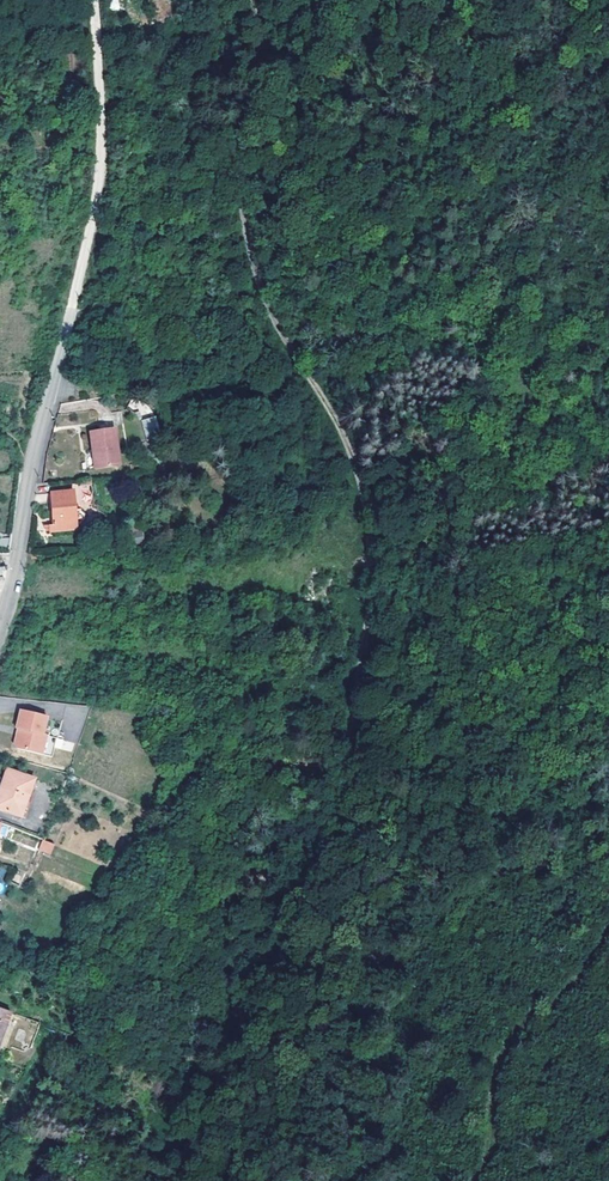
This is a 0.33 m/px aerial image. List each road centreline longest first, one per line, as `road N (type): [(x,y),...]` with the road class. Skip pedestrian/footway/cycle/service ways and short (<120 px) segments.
road 1 (track): [(256,0),(255,85),(241,154),(256,272),(272,318),(358,468),(371,582),(337,806),(187,1180)]
road 2 (residential): [(0,622),(93,234),(107,141),(97,0)]
road 3 (track): [(472,1180),(486,1160),(493,1070),(510,1039),(576,975),(608,926)]

